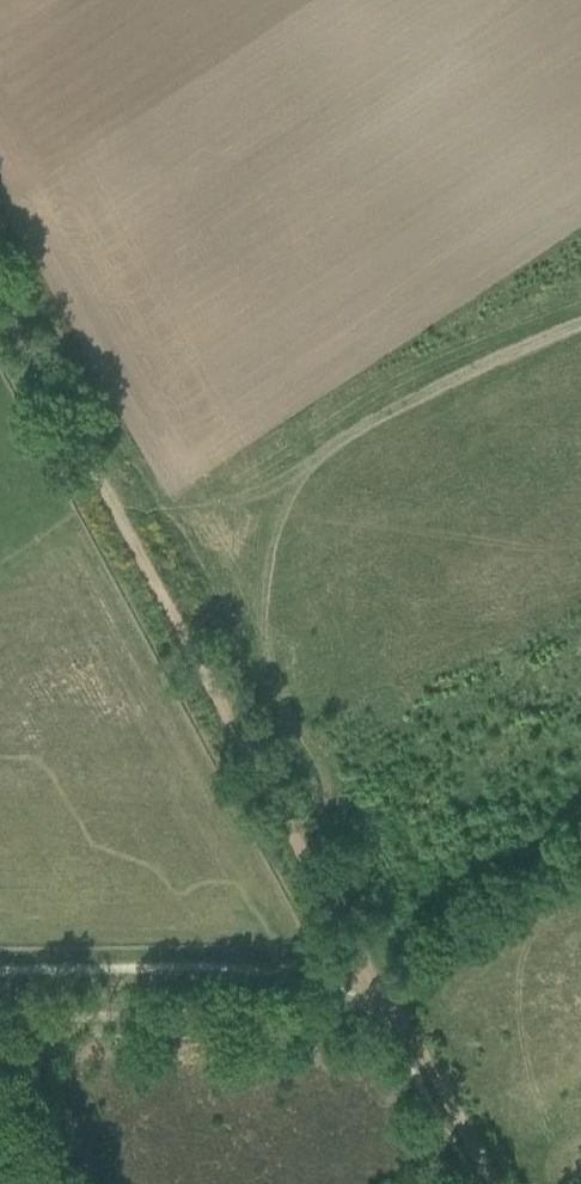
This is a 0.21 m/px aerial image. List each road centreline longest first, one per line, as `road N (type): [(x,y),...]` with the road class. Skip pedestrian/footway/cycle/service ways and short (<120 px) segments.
road 1 (track): [(0,303),(395,1015)]
road 2 (track): [(98,489),(214,496),(399,379),(580,309)]
road 3 (track): [(0,1014),(374,1016)]
road 4 (track): [(395,1015),(492,1183)]

